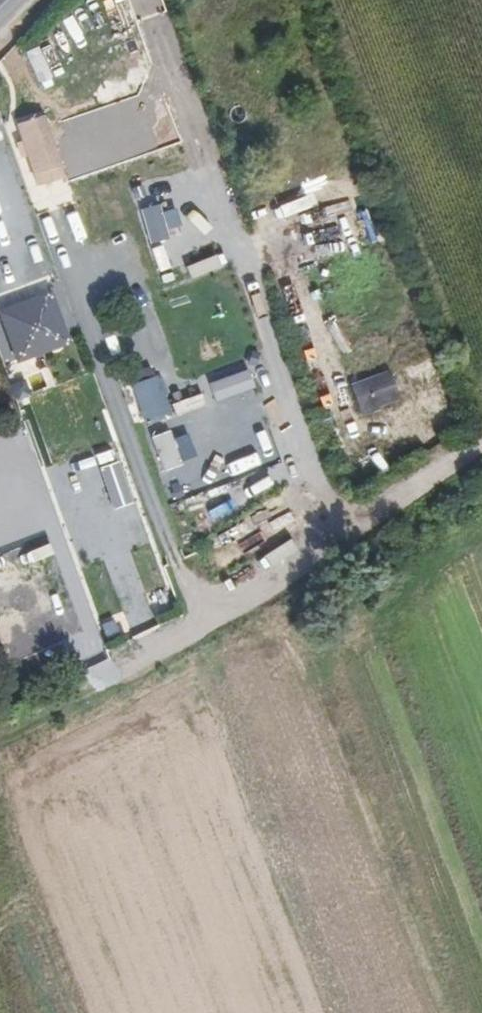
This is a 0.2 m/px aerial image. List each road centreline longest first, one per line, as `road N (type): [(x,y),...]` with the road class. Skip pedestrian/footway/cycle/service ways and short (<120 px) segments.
road 1 (track): [(0,739),(248,596),(481,438)]
road 2 (track): [(59,1012),(0,852)]

